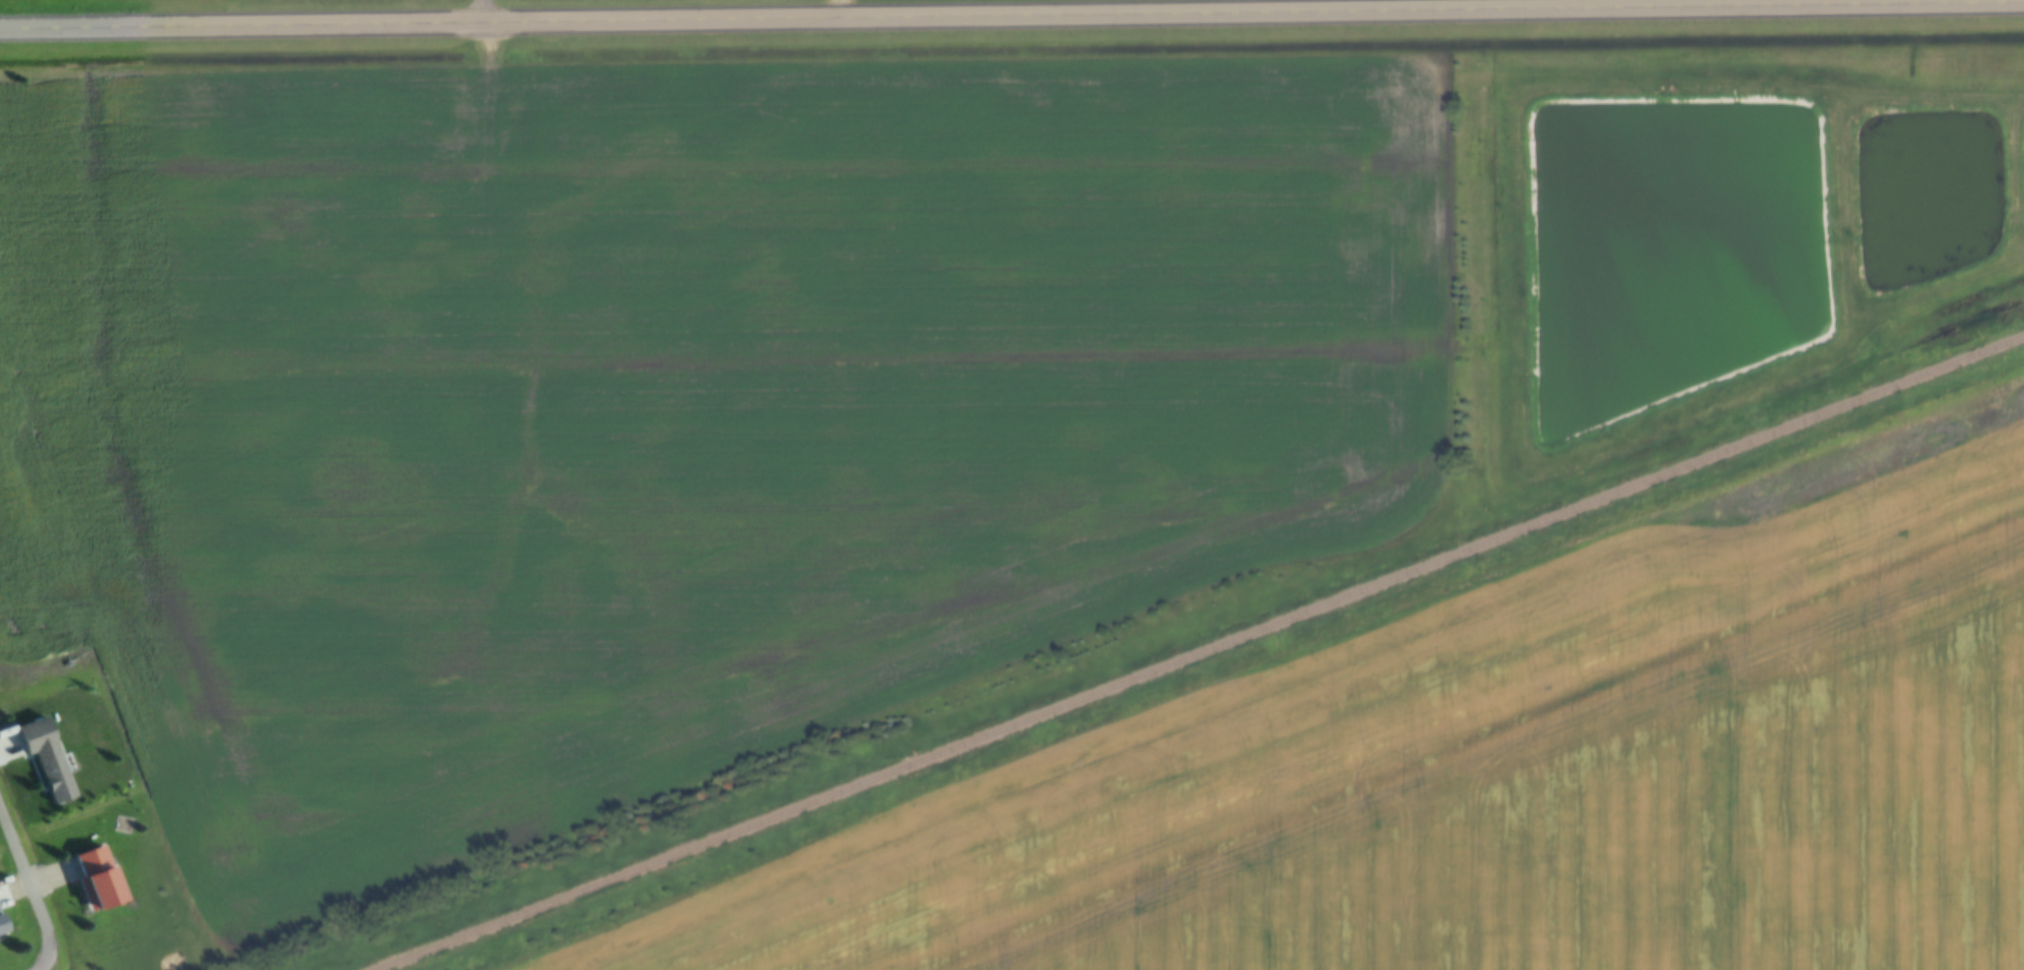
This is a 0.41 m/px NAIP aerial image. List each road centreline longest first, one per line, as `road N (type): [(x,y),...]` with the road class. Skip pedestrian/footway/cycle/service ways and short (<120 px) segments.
road 1 (tertiary): [(0,27),(2023,2)]
road 2 (residential): [(54,959),(55,938),(0,797)]

